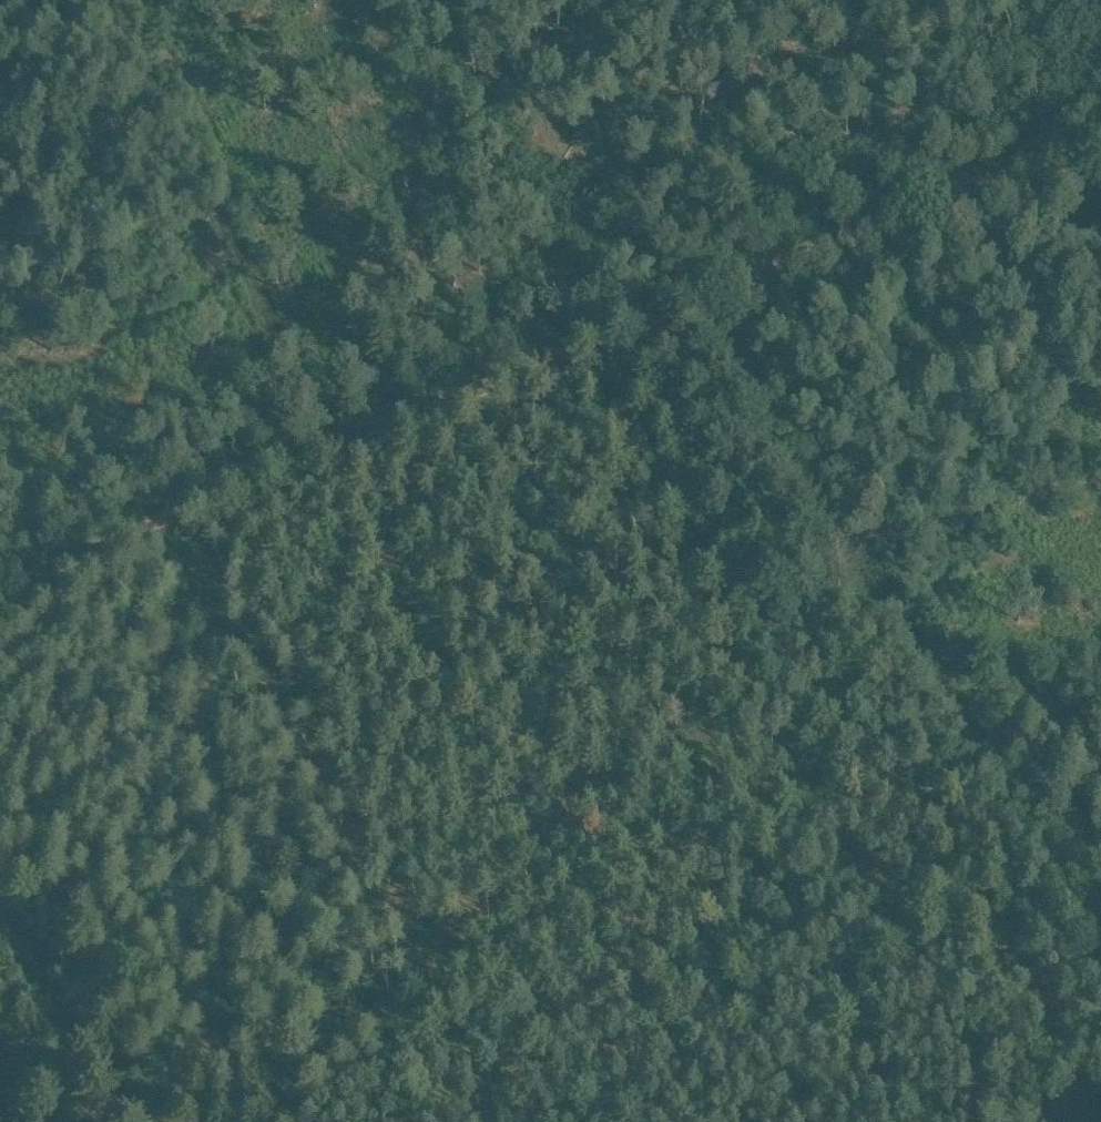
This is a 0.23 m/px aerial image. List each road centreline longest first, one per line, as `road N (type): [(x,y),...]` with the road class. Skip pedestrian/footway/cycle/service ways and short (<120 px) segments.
road 1 (track): [(0,583),(1100,137)]
road 2 (track): [(689,304),(1100,968)]
road 3 (track): [(351,441),(131,0)]
road 4 (track): [(128,1121),(0,912)]

